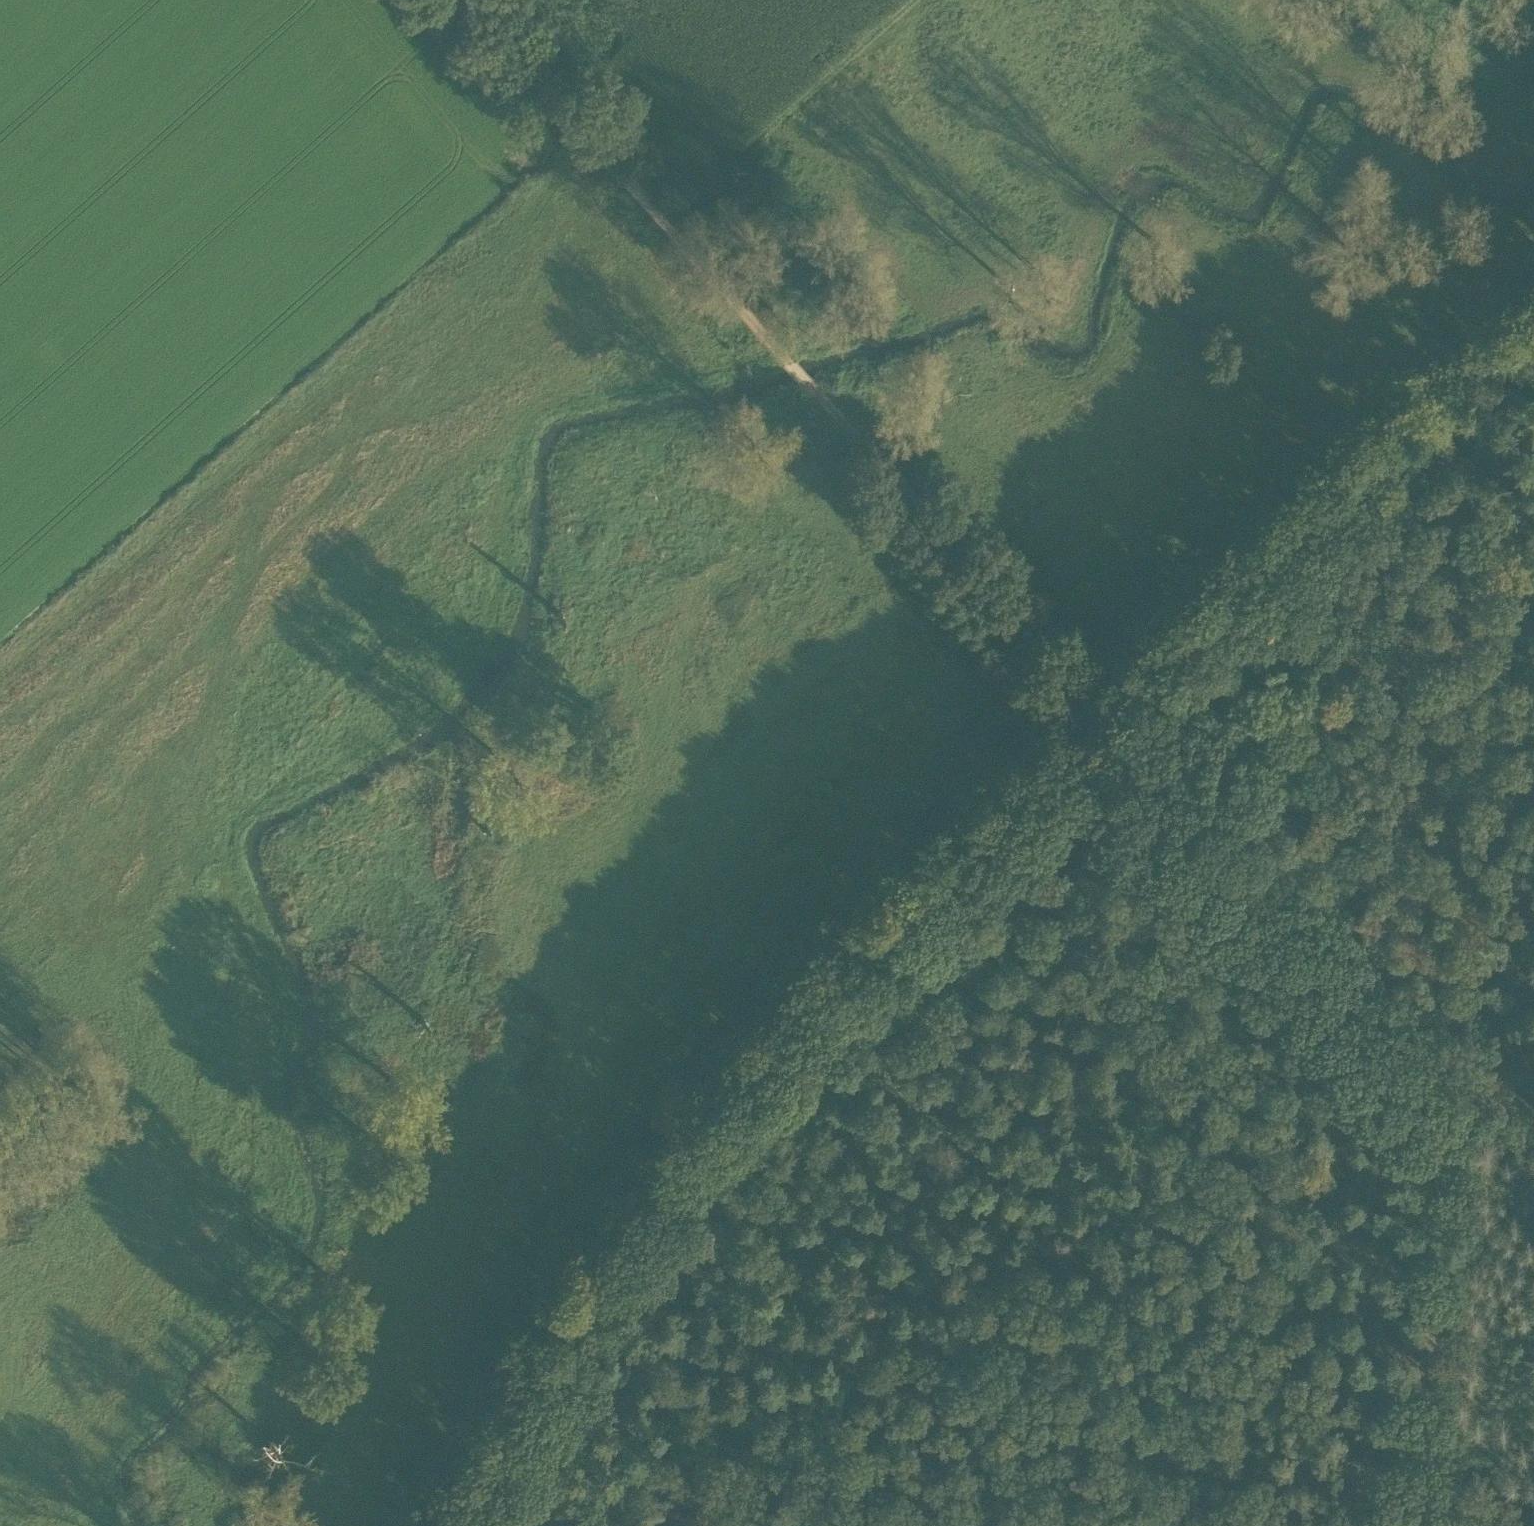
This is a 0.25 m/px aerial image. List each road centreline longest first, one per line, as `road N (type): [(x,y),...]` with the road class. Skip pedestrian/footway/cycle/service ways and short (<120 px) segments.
road 1 (track): [(469,0),(1085,696)]
road 2 (track): [(1533,291),(1233,555),(1085,696)]

